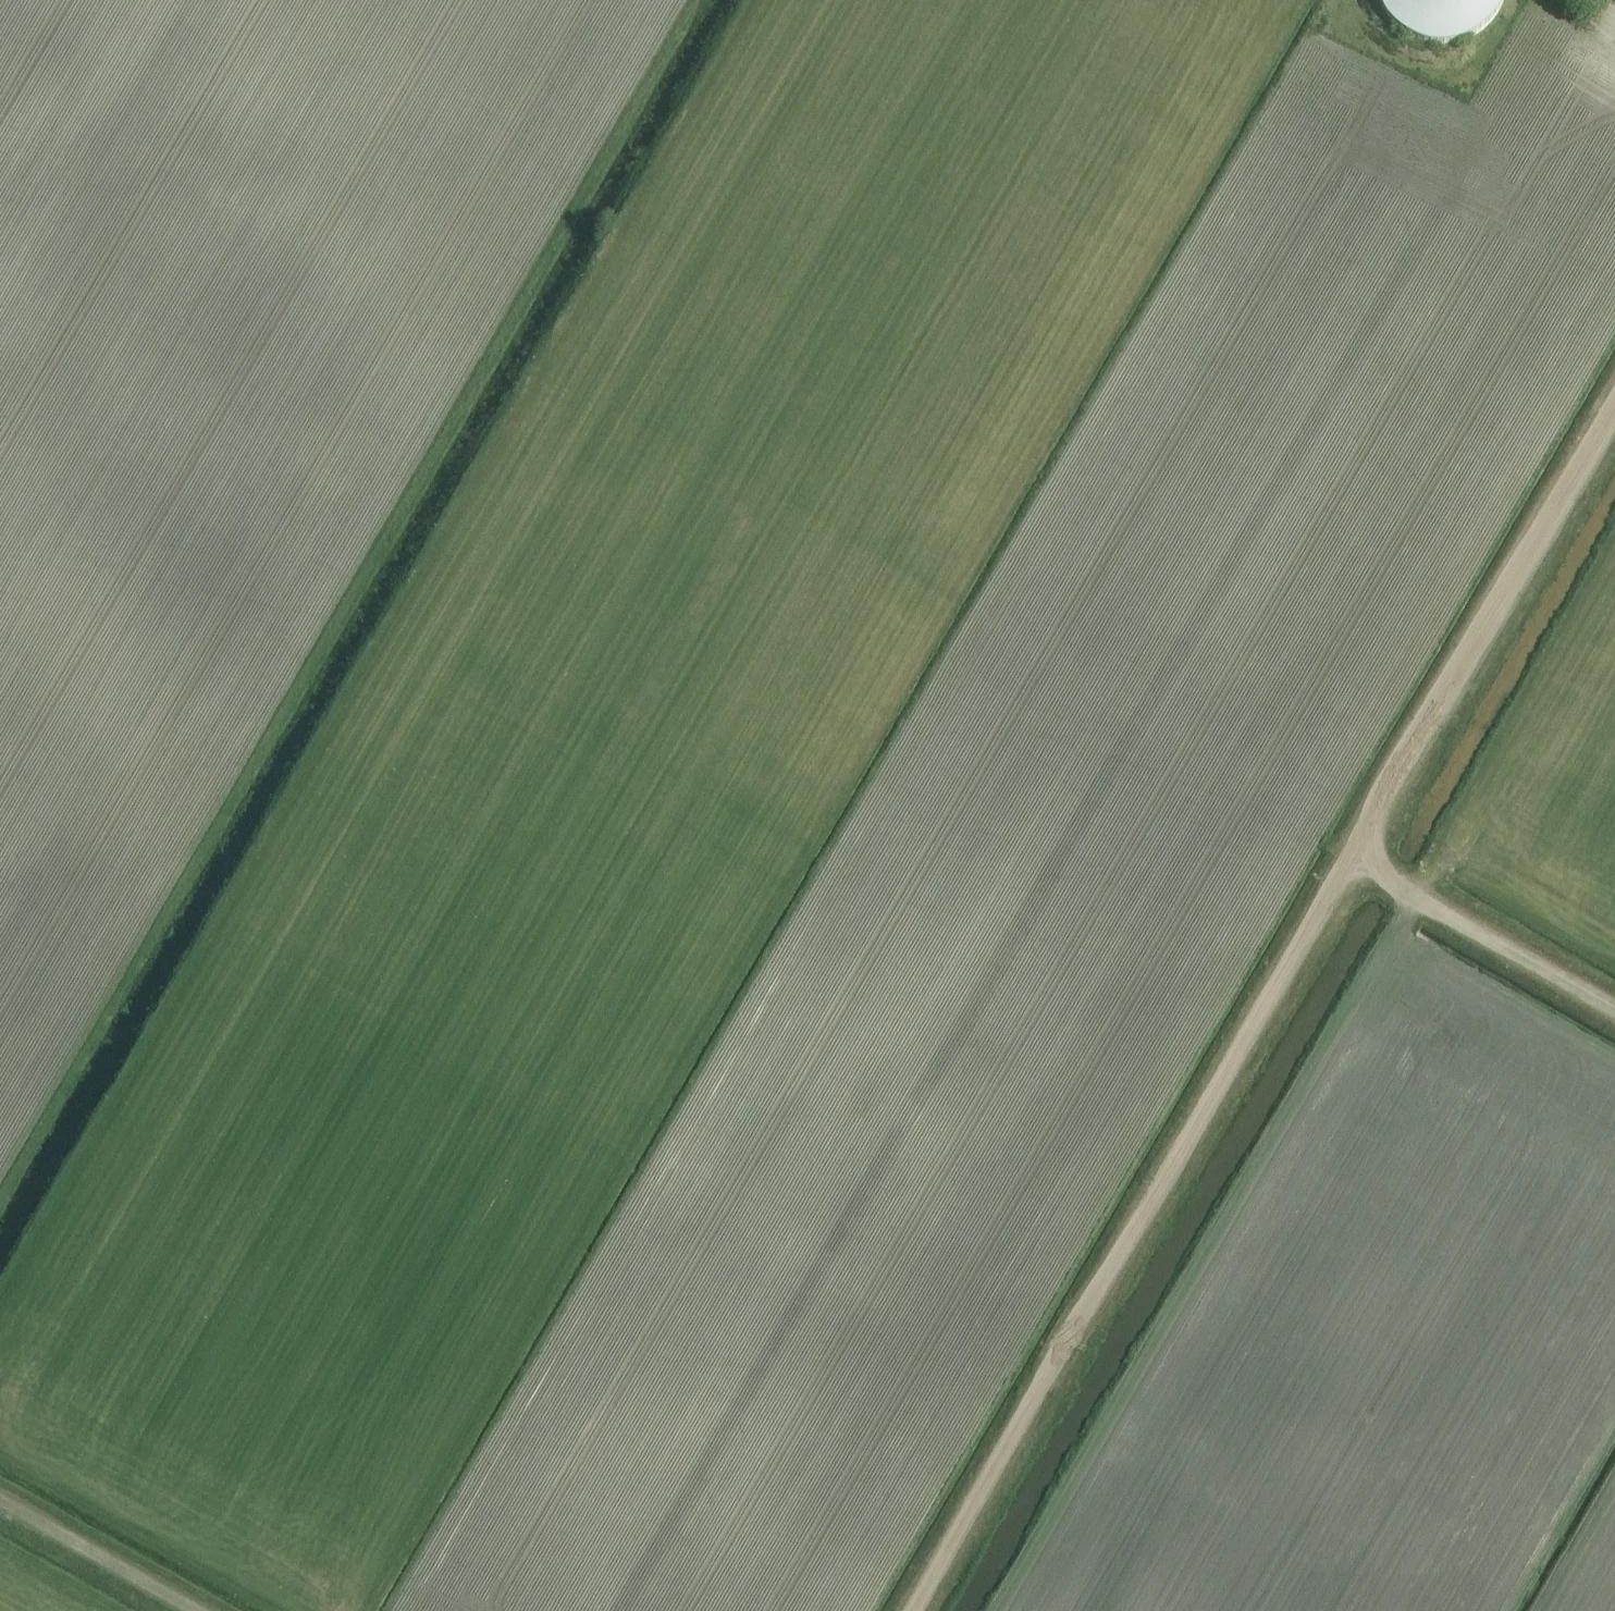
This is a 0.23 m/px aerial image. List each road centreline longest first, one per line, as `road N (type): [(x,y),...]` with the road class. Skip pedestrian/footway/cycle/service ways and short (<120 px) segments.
road 1 (track): [(1614,417),(918,1610)]
road 2 (track): [(1356,860),(1614,1012)]
road 3 (track): [(196,1610),(0,1498)]

